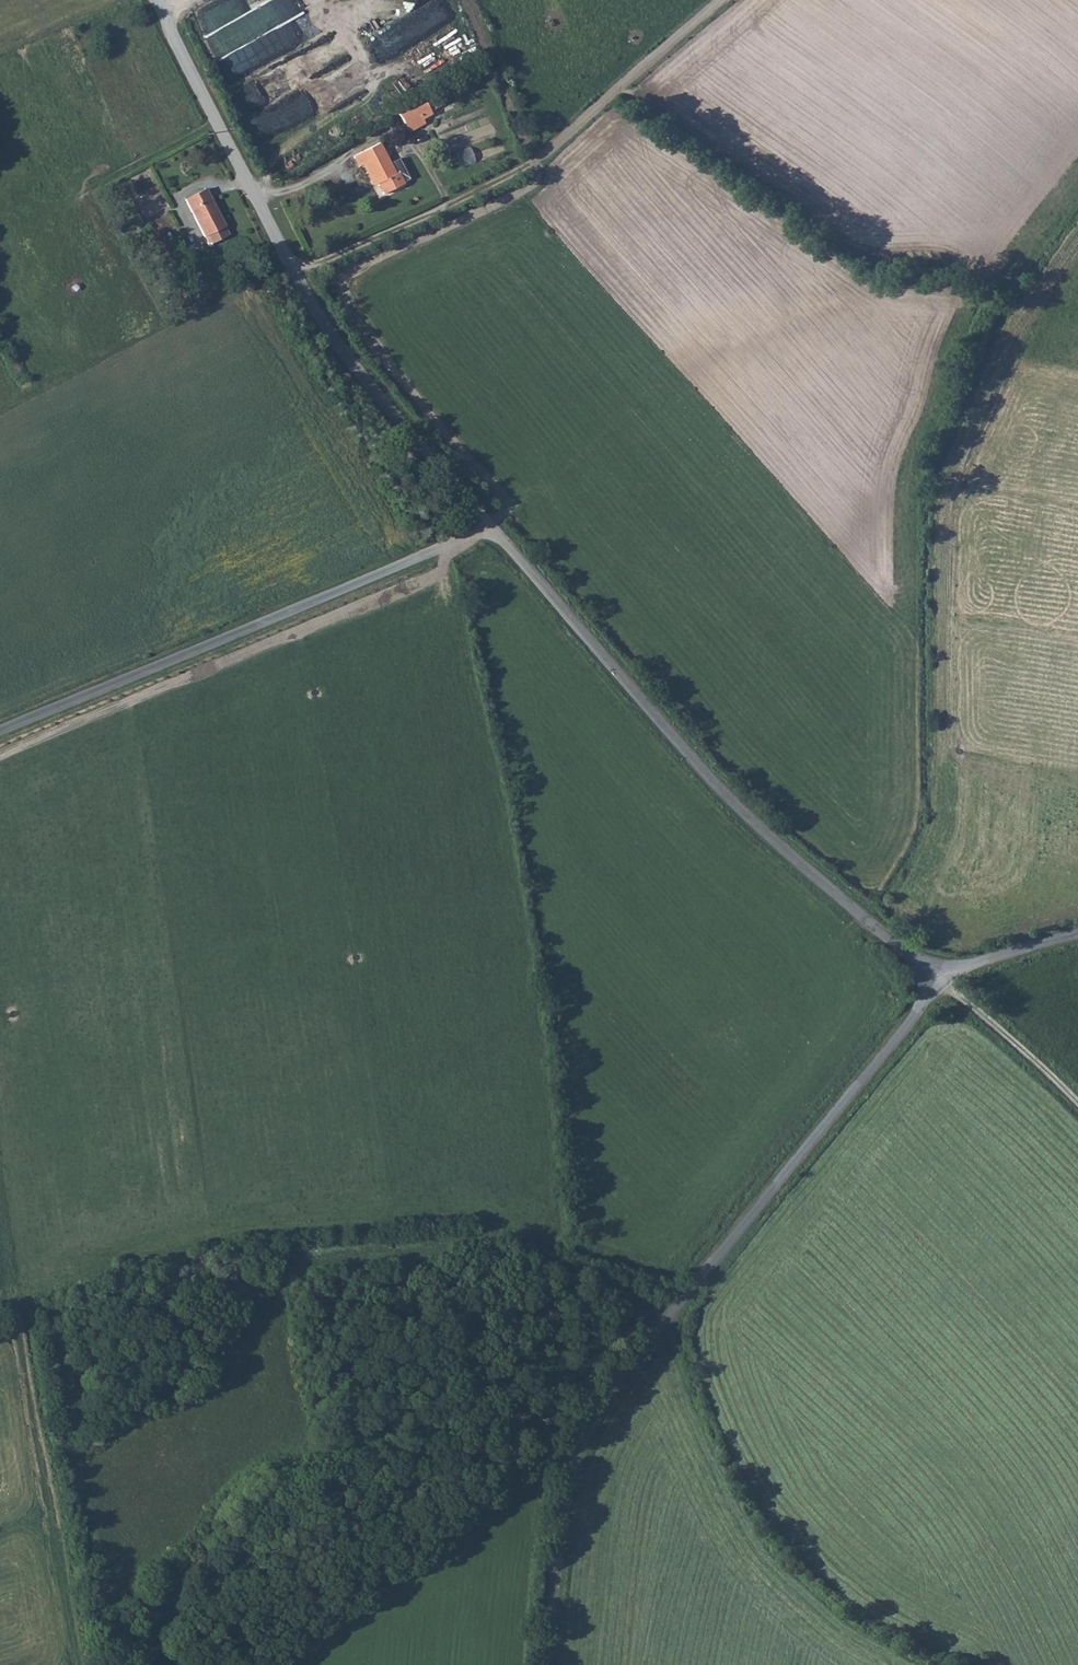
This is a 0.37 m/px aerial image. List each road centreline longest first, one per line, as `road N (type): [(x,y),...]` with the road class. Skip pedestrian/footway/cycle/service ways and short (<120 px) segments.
road 1 (unclassified): [(546,1664),(564,1494),(601,1407),(908,1023),(930,971)]
road 2 (unclassified): [(493,527),(312,307),(159,0)]
road 3 (unclassified): [(930,971),(720,789),(493,527)]
road 4 (unclassified): [(493,527),(0,728)]
road 5 (track): [(294,275),(535,164),(726,0)]
road 6 (track): [(1077,1103),(930,971)]
road 7 (track): [(535,164),(466,0)]
road 8 (unclassified): [(930,971),(1077,933)]

